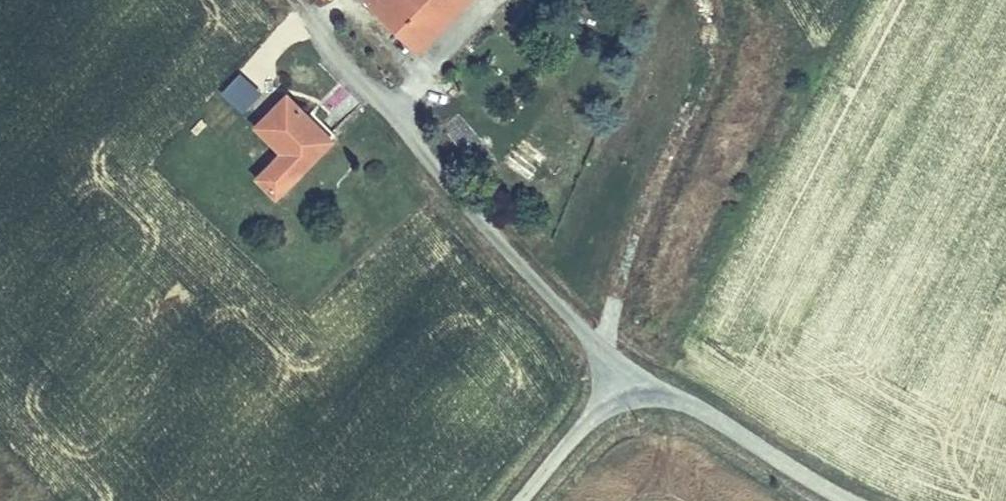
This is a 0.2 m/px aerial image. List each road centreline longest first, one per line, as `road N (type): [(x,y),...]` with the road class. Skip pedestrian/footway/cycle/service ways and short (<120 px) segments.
road 1 (track): [(613,391),(592,341),(286,0)]
road 2 (unclassified): [(512,500),(613,391),(650,386),(688,399),(854,500)]

